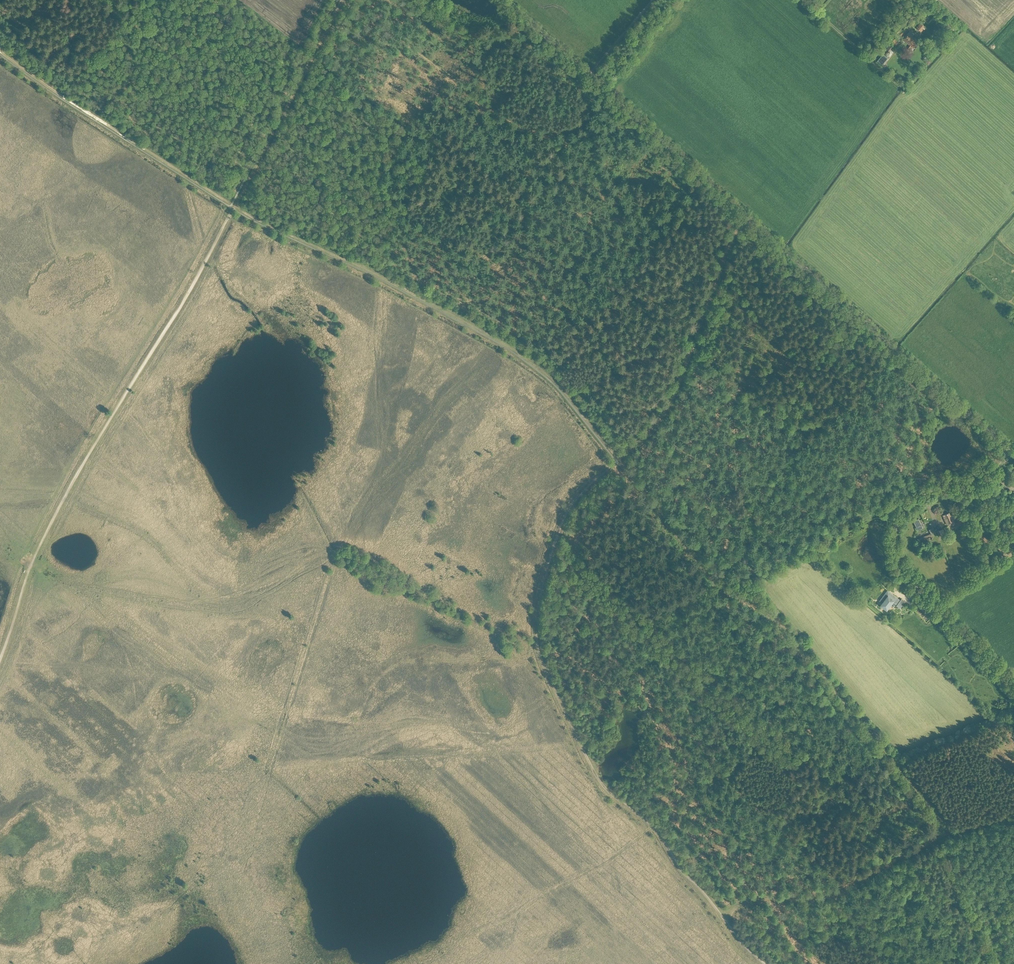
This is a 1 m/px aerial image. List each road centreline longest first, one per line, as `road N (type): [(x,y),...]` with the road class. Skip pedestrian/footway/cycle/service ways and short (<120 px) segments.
road 1 (track): [(747,217),(725,255),(673,403),(618,461),(719,584),(795,633),(951,835)]
road 2 (unclassified): [(1011,454),(506,0)]
road 3 (track): [(616,462),(562,522),(536,611),(539,653),(599,778),(656,828),(762,963)]
road 4 (track): [(0,662),(43,537),(235,207)]
road 5 (track): [(618,461),(558,386),(511,348),(235,207)]
road 6 (unclassified): [(1013,688),(905,575),(896,550),(900,520),(914,502),(1011,454)]
road 7 (track): [(724,919),(756,900),(831,894),(943,838),(1013,814)]
road 8 (track): [(235,207),(0,52)]
road 9 (track): [(235,207),(344,0)]
road 10 (track): [(903,90),(1013,188)]
road 11 (track): [(903,90),(802,0)]

